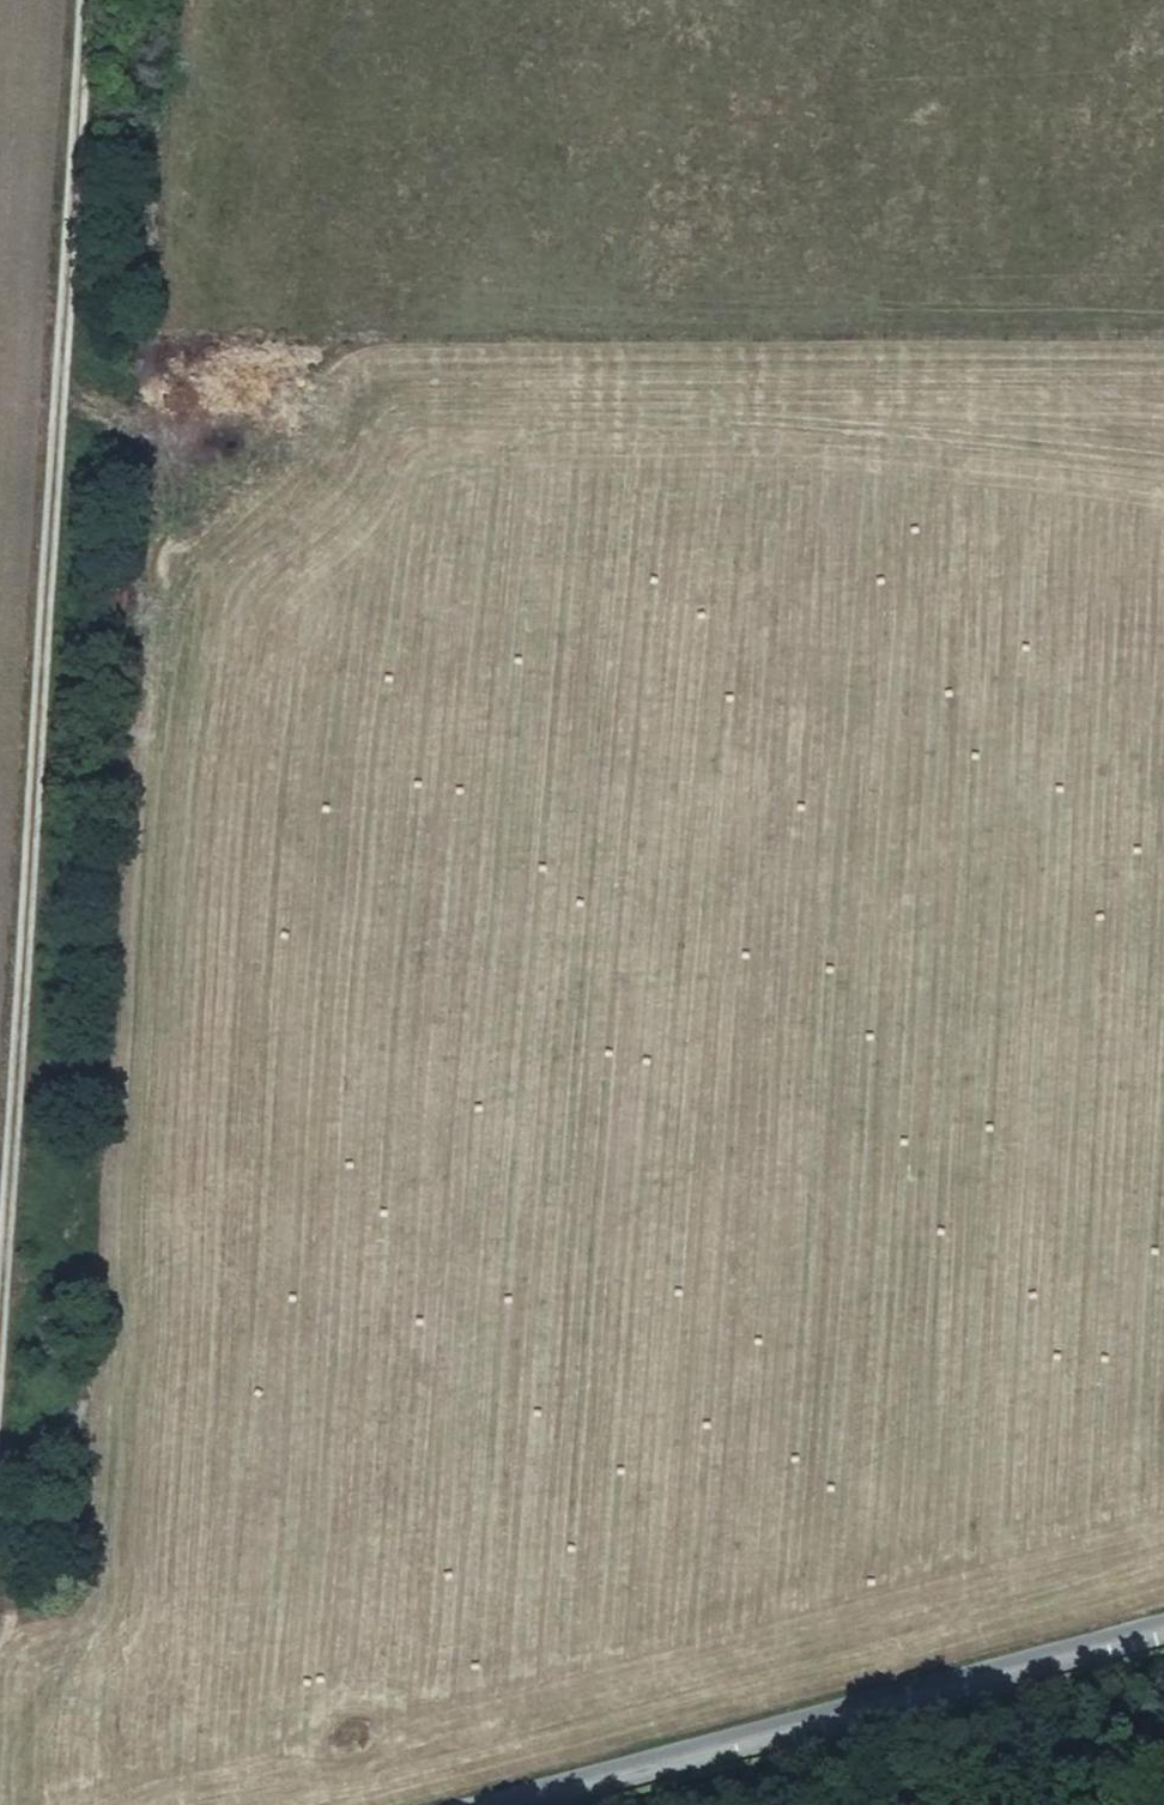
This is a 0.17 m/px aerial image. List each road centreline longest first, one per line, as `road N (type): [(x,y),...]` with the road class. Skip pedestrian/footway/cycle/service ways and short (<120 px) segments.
road 1 (track): [(86,0),(0,1334)]
road 2 (secondary): [(1163,1626),(505,1804)]

